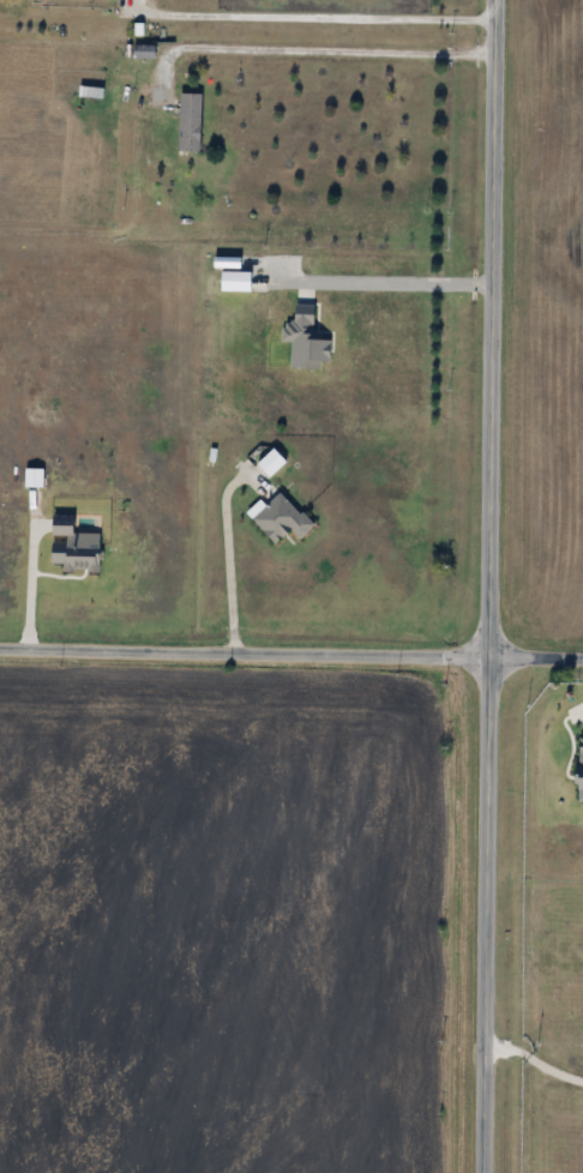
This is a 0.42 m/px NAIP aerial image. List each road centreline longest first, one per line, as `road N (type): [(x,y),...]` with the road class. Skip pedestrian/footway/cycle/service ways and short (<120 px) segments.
road 1 (secondary): [(500,0),(487,1172)]
road 2 (residential): [(582,659),(0,648)]

